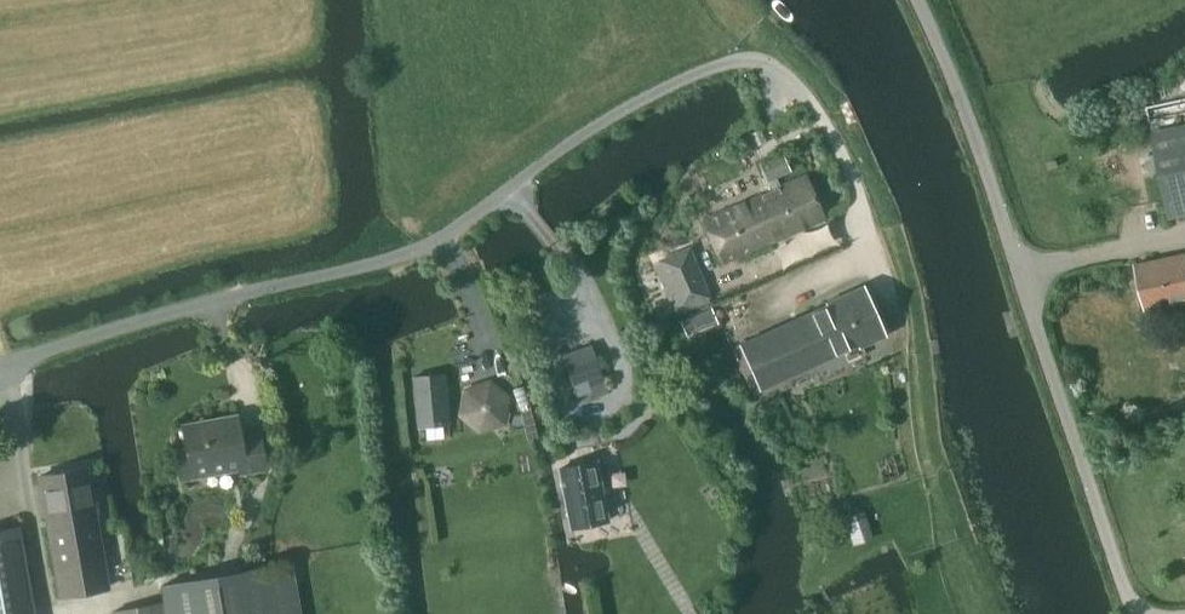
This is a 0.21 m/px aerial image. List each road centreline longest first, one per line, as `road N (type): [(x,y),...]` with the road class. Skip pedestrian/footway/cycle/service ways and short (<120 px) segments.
road 1 (residential): [(0,365),(435,244),(619,115),(689,79),(736,64),(776,69),(806,94)]
road 2 (unclassified): [(1138,613),(1008,218),(921,0)]
road 3 (track): [(53,613),(5,363)]

